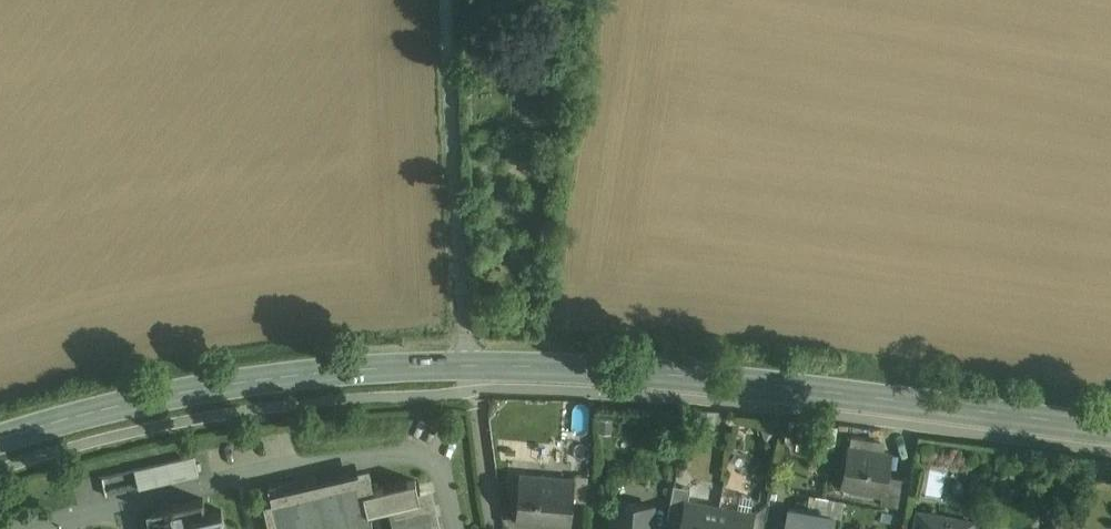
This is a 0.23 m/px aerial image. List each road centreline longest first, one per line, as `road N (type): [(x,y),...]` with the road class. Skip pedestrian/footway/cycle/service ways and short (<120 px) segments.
road 1 (secondary): [(1110,427),(734,382),(471,362)]
road 2 (secondary): [(471,362),(226,383),(0,436)]
road 3 (unclassified): [(448,0),(471,362)]

